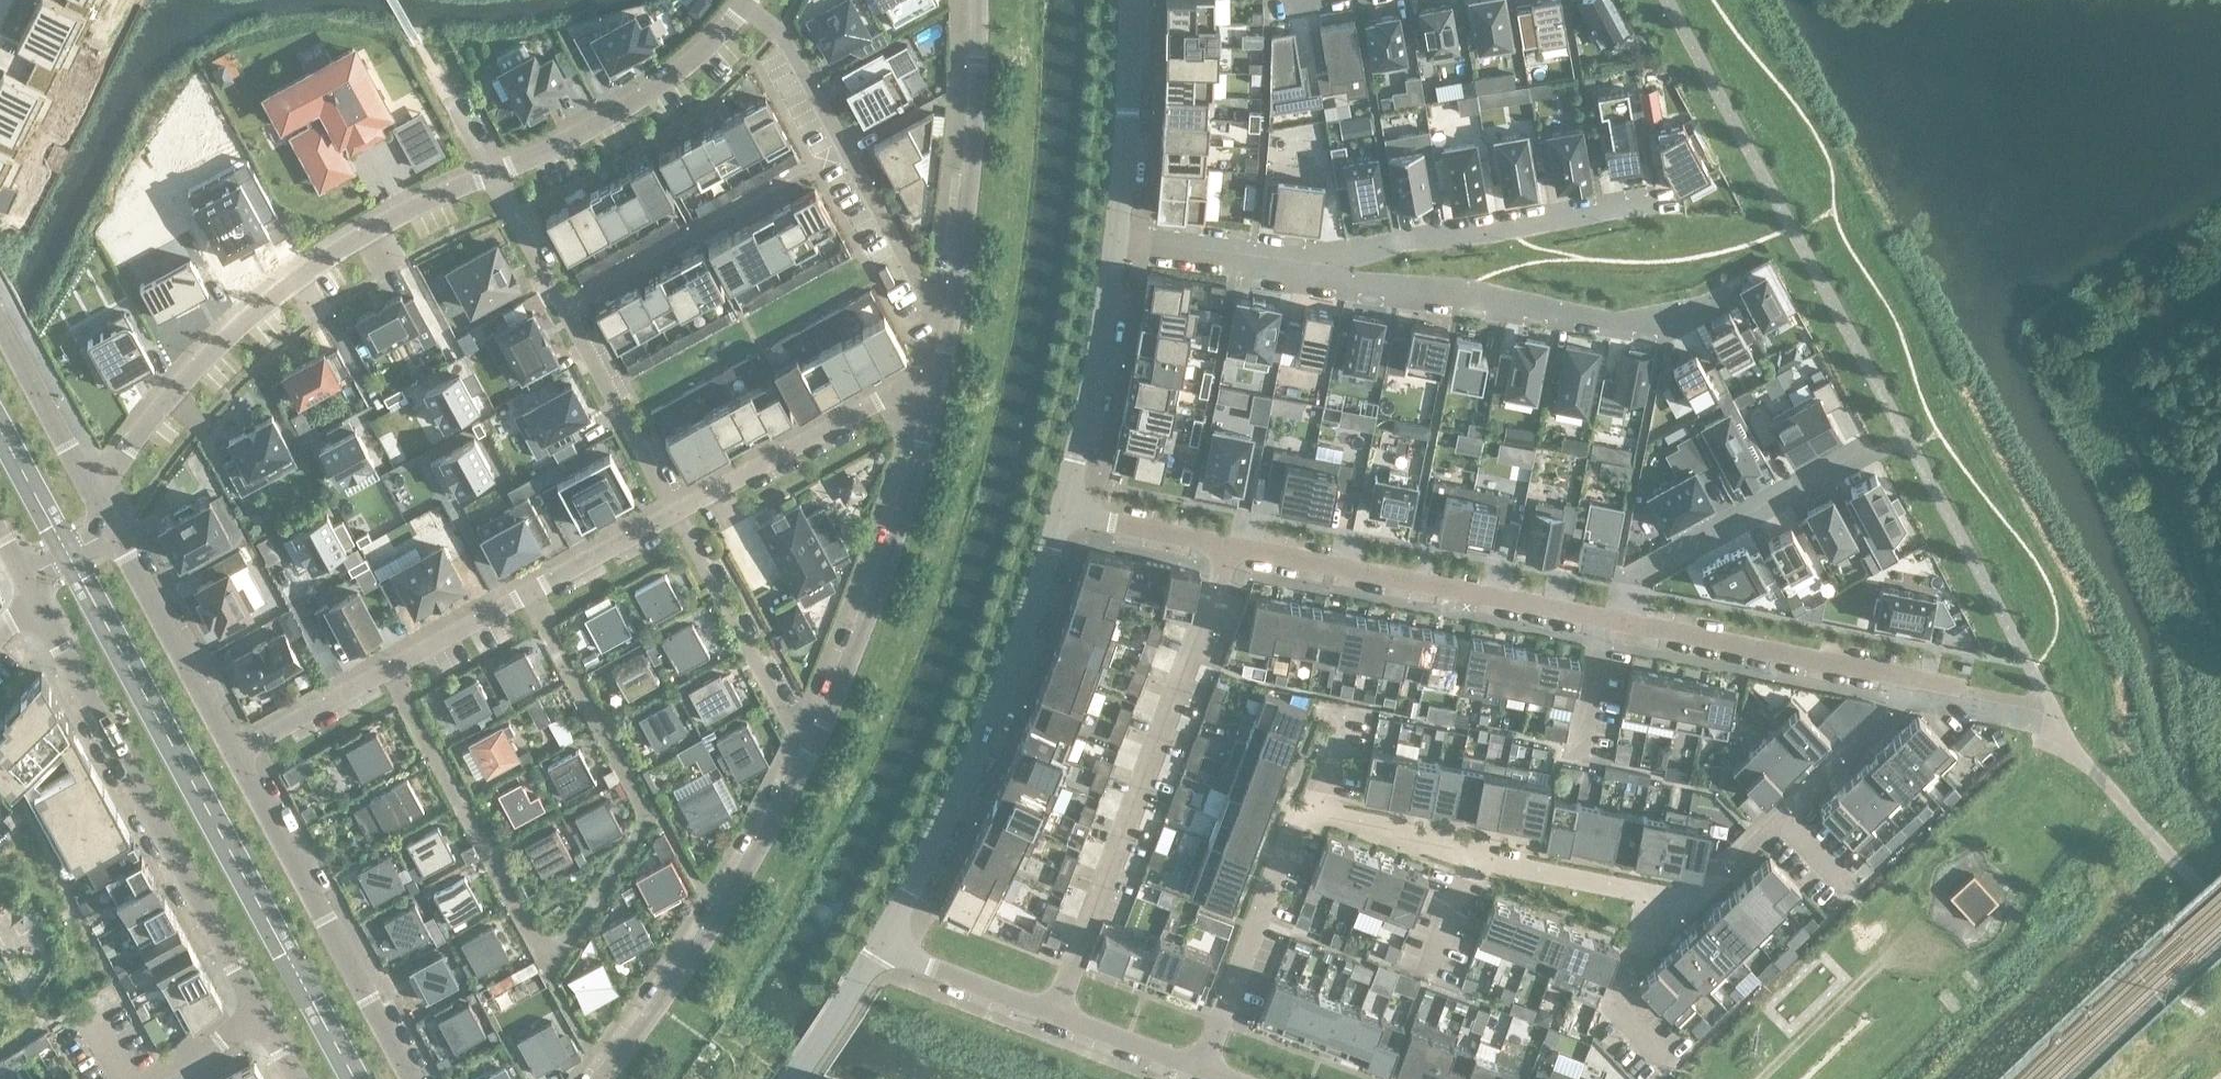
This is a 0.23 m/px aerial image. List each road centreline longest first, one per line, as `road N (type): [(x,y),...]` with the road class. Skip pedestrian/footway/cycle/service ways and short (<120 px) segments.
road 1 (residential): [(387,669),(531,936),(544,946),(564,942),(647,818),(527,592)]
road 2 (residential): [(496,174),(390,219),(306,272),(181,383),(93,496)]
road 3 (residential): [(1233,545),(1050,1013)]
road 4 (residential): [(33,595),(256,1007)]
road 5 (residential): [(1063,511),(966,766),(884,934)]
road 6 (residential): [(1311,274),(1610,320),(1665,322),(1719,299)]
road 7 (residential): [(817,740),(736,891),(603,1078)]
road 8 (residential): [(943,366),(900,526),(817,740)]
road 9 (residential): [(1233,545),(1620,623)]
road 10 (residential): [(1695,902),(1501,864),(1340,823),(1320,807)]
road 11 (residential): [(413,1078),(235,752)]
road 12 (residential): [(1620,623),(1627,589),(1649,565),(1906,439)]
road 13 (residential): [(1311,274),(1398,242),(1651,201)]
road 14 (residential): [(978,0),(973,151),(949,334)]
road 15 (residential): [(846,154),(559,305)]
road 16 (track): [(2170,855),(1940,1078)]
road 17 (residential): [(1920,680),(1695,902)]
road 18 (residential): [(673,513),(943,366)]
road 19 (residential): [(1620,623),(1920,680)]
road 20 (residential): [(744,6),(653,90),(496,174)]
road 21 (residential): [(235,752),(93,496)]
road 22 (residential): [(1320,807),(1298,817),(1201,1066)]
road 23 (residential): [(673,513),(789,721),(817,740)]
road 24 (residential): [(1115,246),(1063,511)]
road 25 (residential): [(1130,0),(1115,246)]
road 26 (residential): [(559,305),(673,513)]
road 27 (residential): [(846,154),(949,334)]
road 28 (residential): [(1115,246),(1311,274)]
road 29 (residential): [(93,496),(0,328)]
road 30 (residential): [(884,934),(922,963),(1050,1013)]
road 31 (residential): [(744,6),(780,33),(846,154)]
road 32 (residential): [(1063,511),(1233,545)]
road 33 (residential): [(235,752),(387,669)]
road 34 (residential): [(884,934),(791,1078)]
road 35 (residential): [(527,592),(673,513)]
road 36 (residential): [(1050,1013),(1201,1066)]
road 37 (residential): [(387,669),(527,592)]
road 38 (residential): [(496,174),(559,305)]
road 39 (residential): [(93,496),(89,530),(33,595)]

